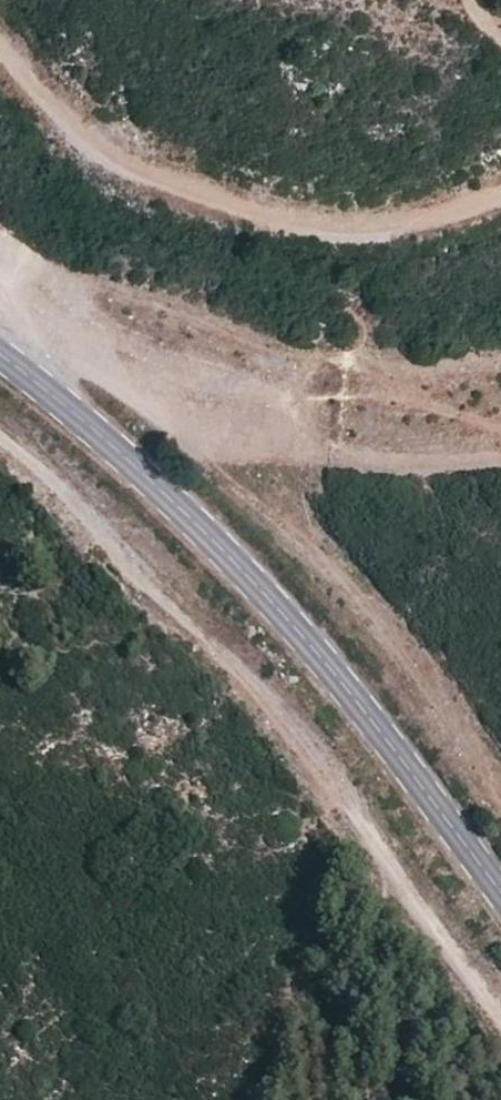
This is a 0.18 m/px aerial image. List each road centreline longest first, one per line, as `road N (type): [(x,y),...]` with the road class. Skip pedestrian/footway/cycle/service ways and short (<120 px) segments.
road 1 (track): [(0,446),(283,719),(500,1014)]
road 2 (secondary): [(500,896),(280,604),(193,514),(0,357)]
road 3 (track): [(500,192),(376,228),(306,224),(216,202),(122,162),(50,110),(0,53)]
road 4 (track): [(0,291),(114,383),(216,448),(407,467),(500,463)]

